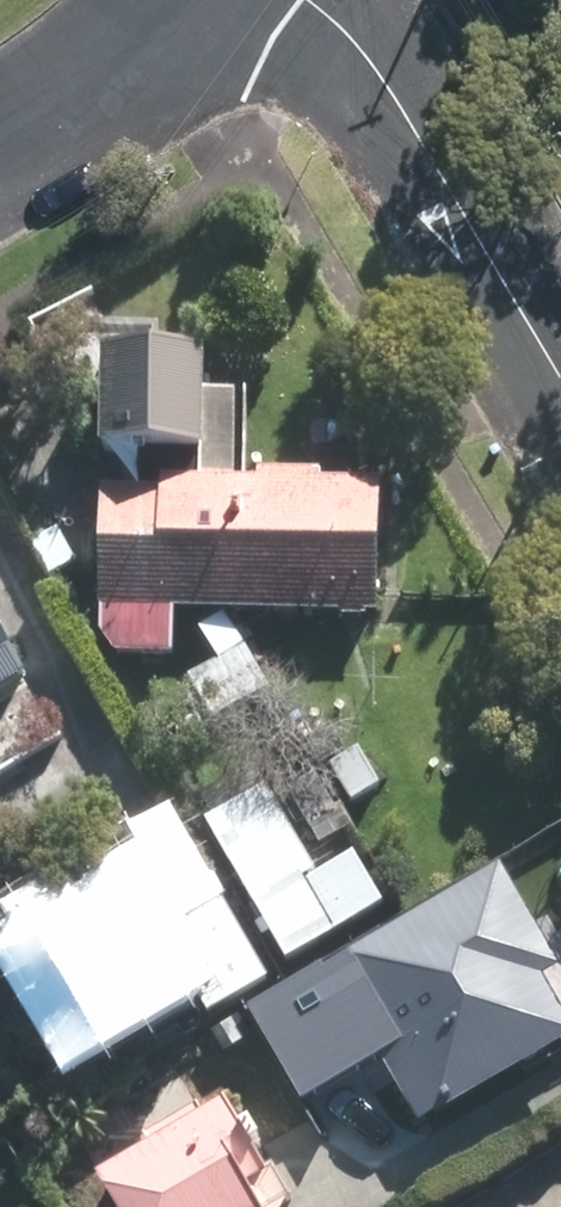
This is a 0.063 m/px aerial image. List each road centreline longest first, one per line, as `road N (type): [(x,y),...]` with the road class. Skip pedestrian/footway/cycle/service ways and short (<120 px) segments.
road 1 (residential): [(560,364),(384,76),(317,0)]
road 2 (residential): [(191,0),(107,77),(0,149)]

